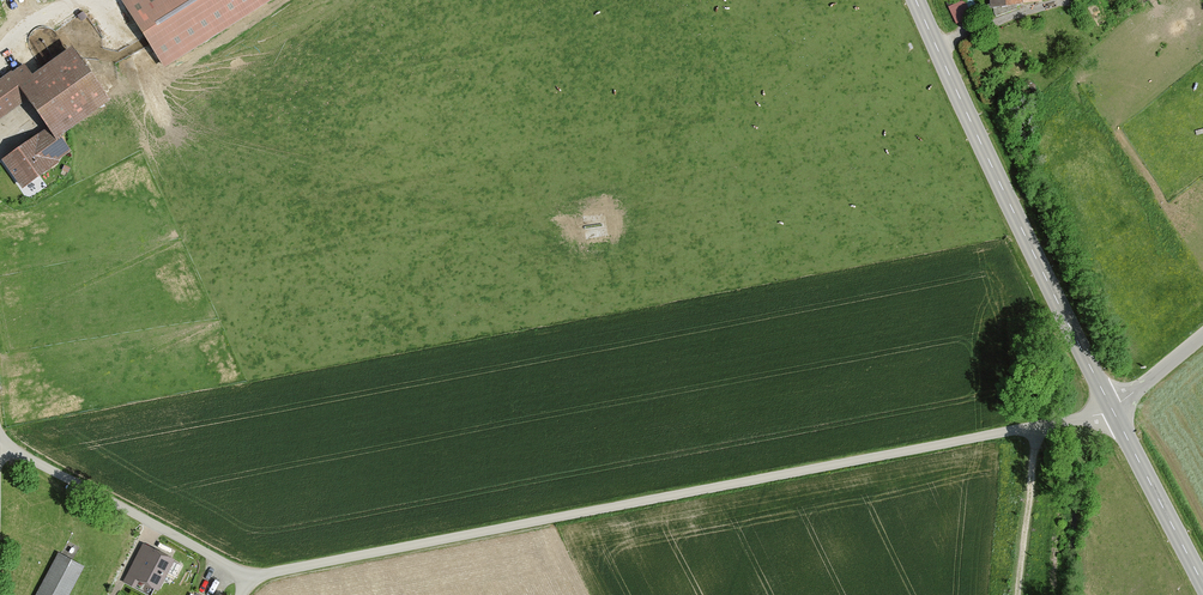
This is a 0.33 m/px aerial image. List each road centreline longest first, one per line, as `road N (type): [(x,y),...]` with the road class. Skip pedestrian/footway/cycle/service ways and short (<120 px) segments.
road 1 (unclassified): [(251,577),(1114,413)]
road 2 (tertiary): [(916,0),(1114,413)]
road 3 (unclassified): [(0,450),(251,577)]
road 4 (tertiary): [(1114,413),(1202,583)]
road 5 (track): [(1034,428),(1026,594)]

